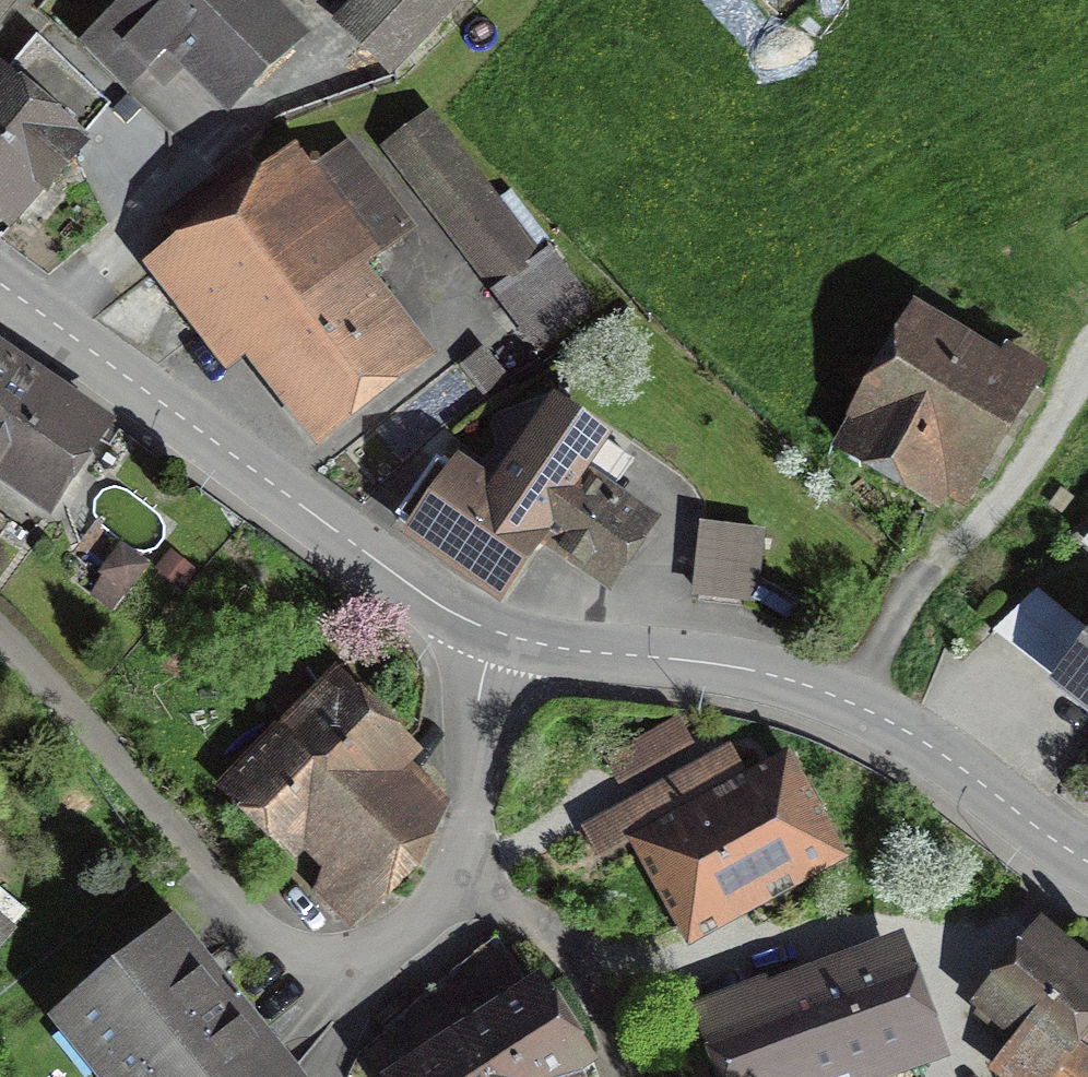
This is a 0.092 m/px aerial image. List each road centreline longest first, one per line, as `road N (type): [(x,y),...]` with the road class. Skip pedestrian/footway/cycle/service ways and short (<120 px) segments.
road 1 (residential): [(495,632),(707,662),(847,700),(917,737),(1087,860)]
road 2 (residential): [(0,283),(420,593),(495,632)]
road 3 (residential): [(465,899),(484,662),(495,632)]
road 4 (residential): [(320,982),(465,899)]
road 5 (track): [(632,1076),(579,957)]
road 6 (residential): [(579,957),(465,899)]

